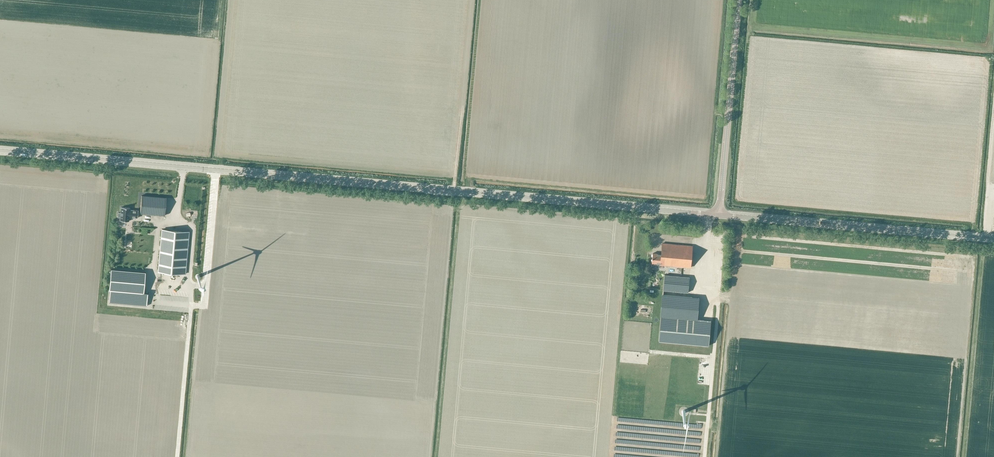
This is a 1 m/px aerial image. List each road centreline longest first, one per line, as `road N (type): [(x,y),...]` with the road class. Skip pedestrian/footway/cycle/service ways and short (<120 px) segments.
road 1 (tertiary): [(717,216),(0,150)]
road 2 (tertiary): [(993,239),(717,216)]
road 3 (tertiary): [(717,216),(737,0)]

